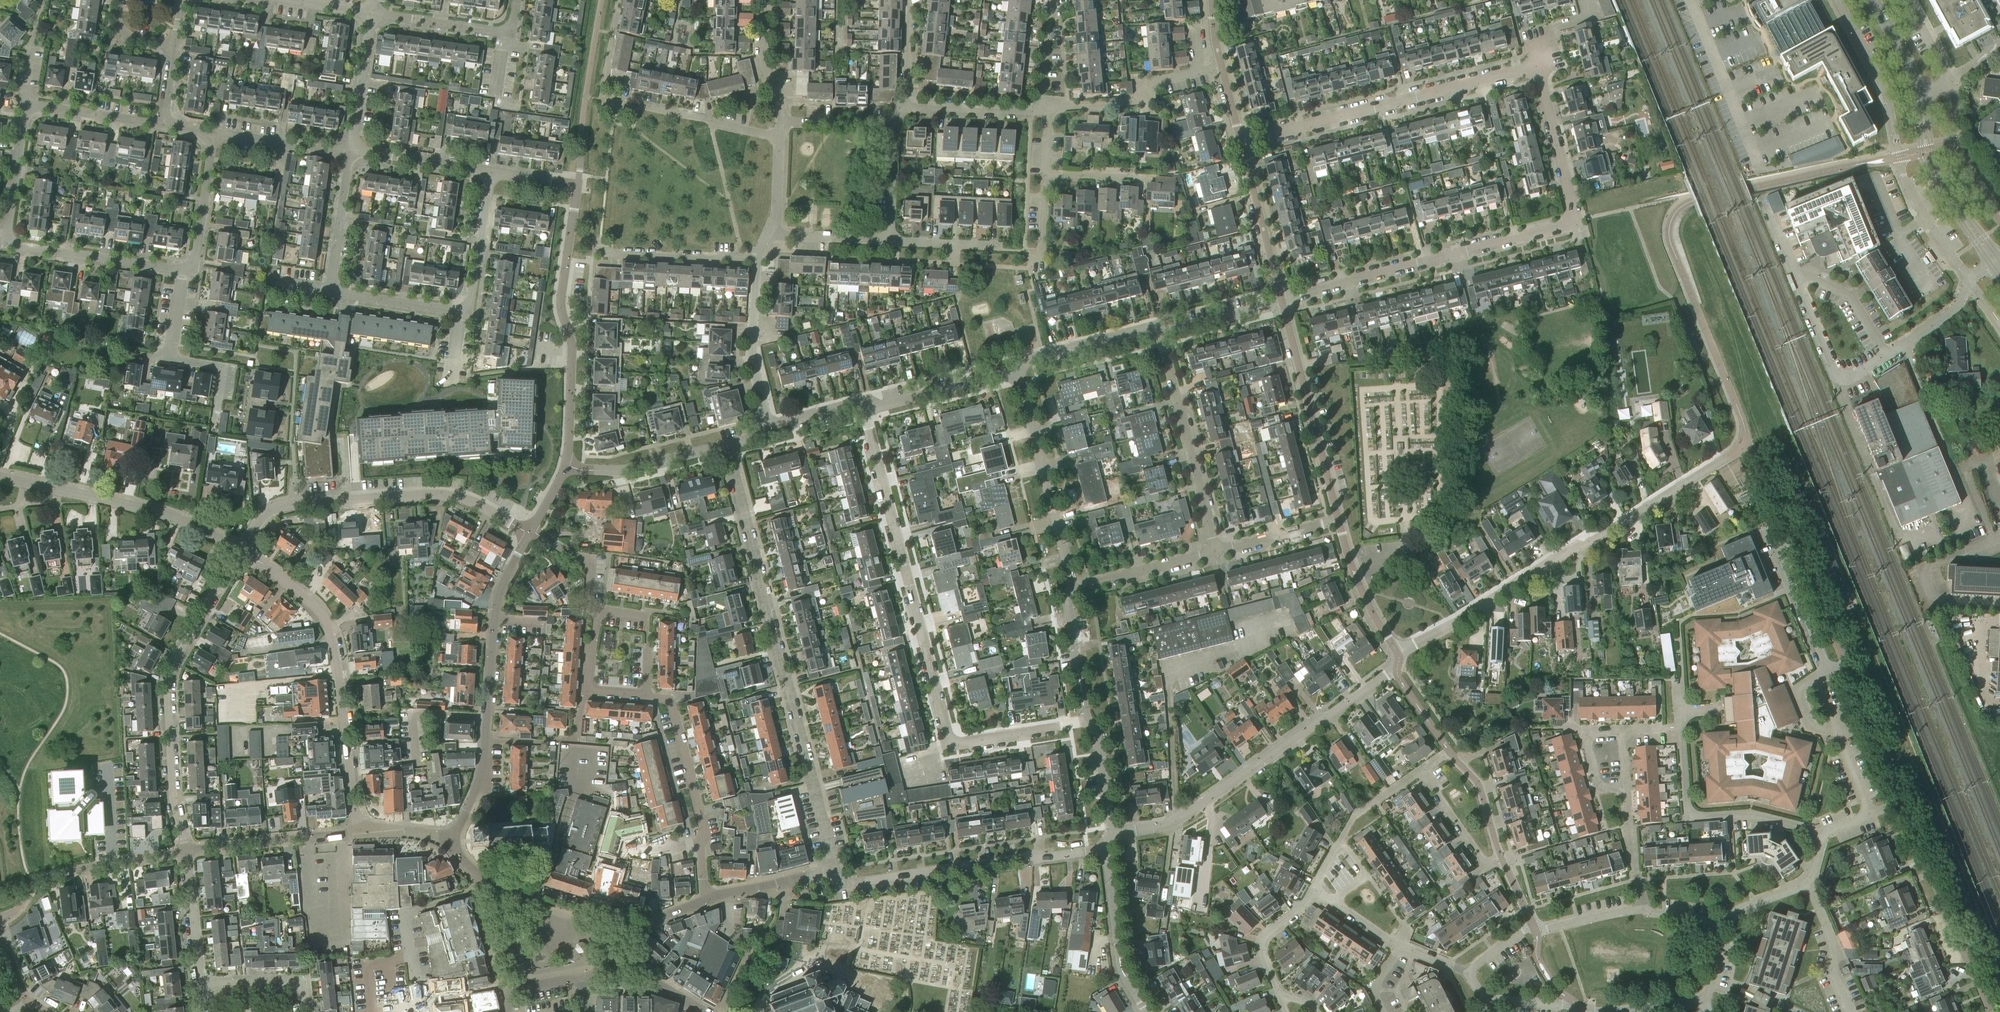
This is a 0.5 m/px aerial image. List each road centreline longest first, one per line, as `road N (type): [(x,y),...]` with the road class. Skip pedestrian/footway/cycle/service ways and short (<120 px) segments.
road 1 (residential): [(706,899),(703,826),(671,702),(588,691),(597,609),(587,607),(589,563),(530,531)]
road 2 (residential): [(1087,722),(950,739),(866,411)]
road 3 (residential): [(1282,301),(1571,219),(1538,66)]
road 4 (residential): [(831,869),(730,447)]
road 5 (residential): [(1397,654),(1728,457)]
road 6 (residential): [(565,467),(571,343),(560,308),(577,185),(490,172)]
road 7 (tertiary): [(1114,835),(1177,820),(1394,671),(1397,654)]
road 8 (residential): [(445,839),(483,763),(498,599),(530,531)]
road 9 (residential): [(1903,801),(1779,503)]
road 10 (residential): [(189,851),(173,805),(167,694),(171,672),(240,550)]
road 11 (residential): [(360,827),(333,632),(300,593),(240,550)]
road 12 (residential): [(240,550),(274,510),(298,503),(442,496),(530,531)]
road 13 (residential): [(27,105),(9,235),(19,246),(185,270)]
road 14 (residential): [(1970,279),(1909,191),(1886,93),(1837,0)]
road 15 (residential): [(1241,141),(1538,66)]
road 16 (residential): [(831,869),(850,881),(1106,848)]
road 17 (residential): [(240,550),(181,519),(0,477)]
road 18 (residential): [(1216,551),(1157,326)]
road 19 (residential): [(1990,1011),(1903,801)]
road 20 (residential): [(1337,519),(1282,301)]
road 21 (tertiary): [(1071,585),(1019,372)]
road 22 (tertiary): [(1994,261),(1932,169),(1920,95)]
road 23 (residential): [(19,905),(35,882),(63,872),(189,851)]
road 24 (residential): [(781,138),(603,99)]
road 25 (residential): [(189,851),(360,827)]
road 26 (tertiary): [(1147,1011),(1122,969),(1106,848)]
road 27 (residential): [(523,986),(494,893),(445,839)]
road 28 (residential): [(769,426),(750,353),(757,261)]
road 29 (residential): [(565,467),(625,469),(730,447)]
road 30 (residential): [(1282,301),(1241,141)]
road 31 (residential): [(1795,279),(1835,373),(1853,377),(1887,355)]
road 32 (residential): [(1050,110),(1141,103),(1157,82),(1199,73)]
road 33 (residential): [(866,411),(1019,372)]
road 34 (residential): [(757,261),(601,252)]
road 35 (residential): [(490,172),(470,313),(461,311)]
road 36 (residential): [(1019,372),(1029,358),(1157,326)]
road 37 (residential): [(1071,585),(1216,551)]
road 38 (residential): [(1397,654),(1356,578),(1337,519)]
road 39 (residential): [(185,270),(196,263),(213,135)]
road 40 (residential): [(351,152),(372,12)]
road 41 (residential): [(490,172),(351,152)]
road 42 (residential): [(1807,885),(1822,835),(1903,801)]
road 43 (residential): [(351,152),(213,135)]
road 44 (residential): [(331,289),(351,152)]
road 45 (tertiary): [(1087,722),(1071,585)]
road 46 (residential): [(163,123),(27,105)]
road 47 (residential): [(902,107),(1039,113)]
road 48 (residential): [(1851,1011),(1832,966),(1837,952),(1807,885)]
road 49 (residential): [(505,32),(372,12)]
road 50 (residential): [(308,1011),(304,980),(203,982)]
road 51 (residential): [(461,311),(331,289)]
road 52 (residential): [(203,982),(189,851)]
road 53 (residential): [(1157,326),(1175,331),(1282,301)]
road 54 (residential): [(1501,859),(1484,863),(1420,771)]
road 55 (residential): [(786,123),(783,100),(762,67),(763,0)]
road 56 (residential): [(706,899),(614,941),(613,969)]
road 57 (residential): [(706,899),(831,869)]
road 58 (residential): [(1887,355),(1849,294),(1795,279)]
road 59 (residential): [(174,345),(172,359),(225,367),(218,425)]
road 60 (residential): [(1216,551),(1337,519)]
road 61 (residential): [(1313,892),(1263,945),(1279,994)]
road 62 (residential): [(1644,909),(1625,787)]
road 63 (residential): [(1168,173),(1046,171)]
road 64 (residential): [(1501,859),(1480,787),(1449,752)]
road 65 (residential): [(890,241),(769,233)]
road 66 (residential): [(1920,95),(1947,74),(1908,0)]

